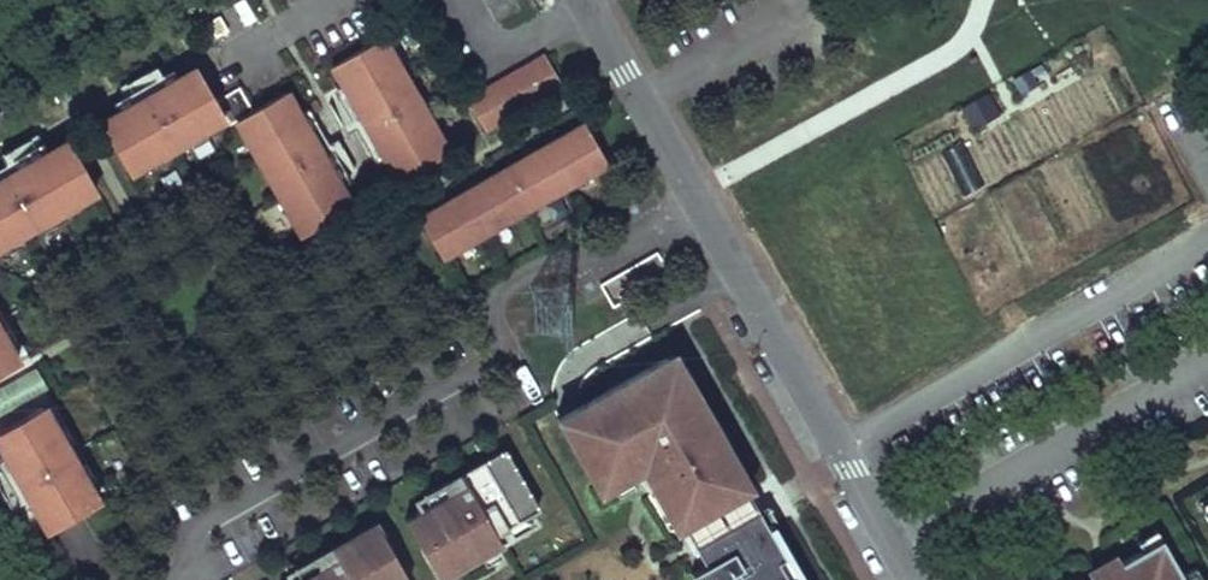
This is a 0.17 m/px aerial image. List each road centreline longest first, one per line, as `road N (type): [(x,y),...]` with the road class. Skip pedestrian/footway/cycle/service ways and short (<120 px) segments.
road 1 (residential): [(585,0),(902,560)]
road 2 (residential): [(1207,385),(902,560)]
road 3 (residential): [(0,80),(144,0)]

